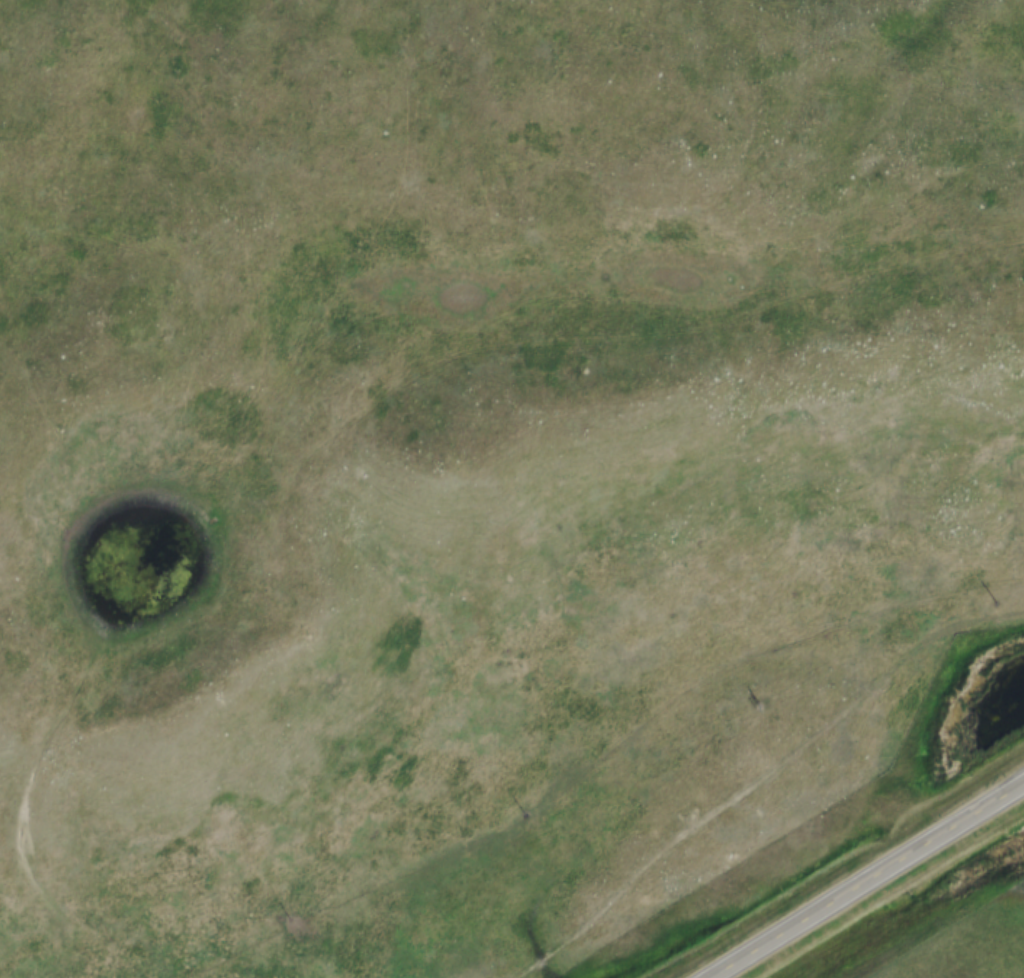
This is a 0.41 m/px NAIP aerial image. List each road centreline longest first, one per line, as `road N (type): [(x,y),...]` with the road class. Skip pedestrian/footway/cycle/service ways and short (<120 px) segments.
road 1 (primary): [(715,977),(1023,791)]

